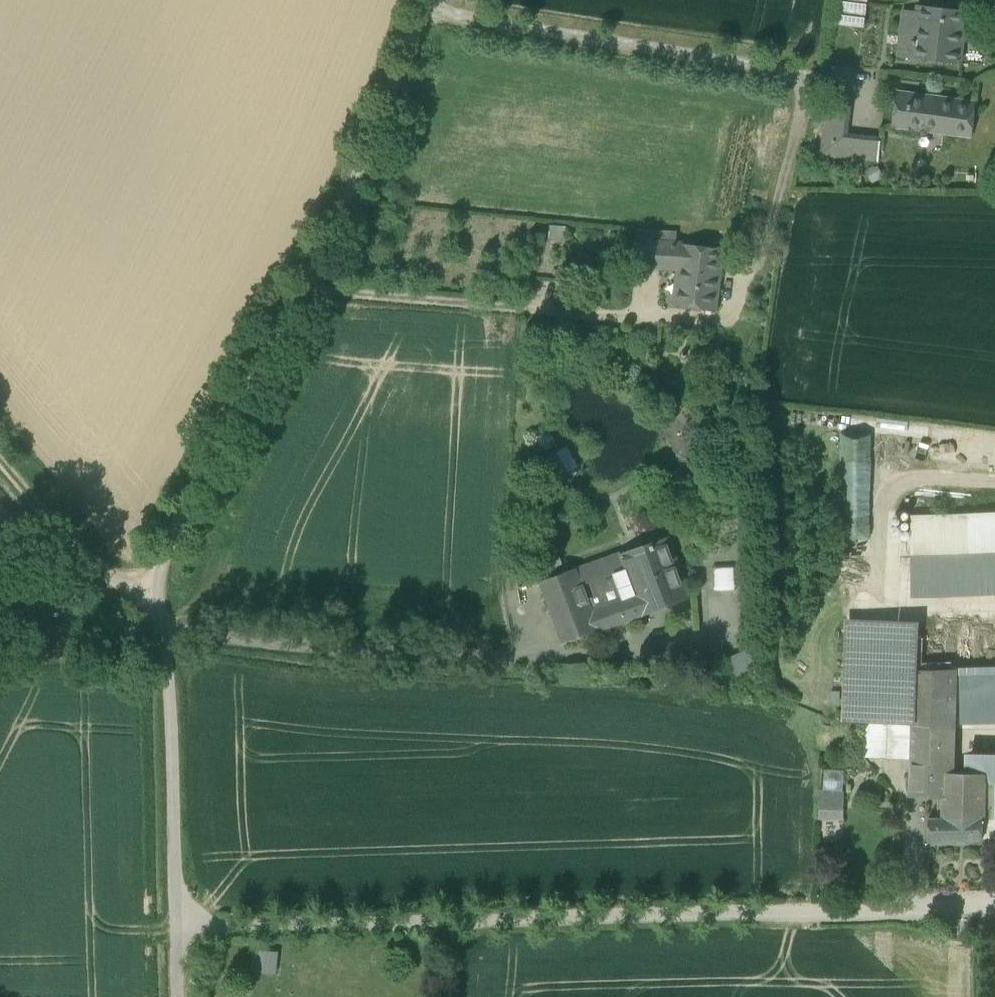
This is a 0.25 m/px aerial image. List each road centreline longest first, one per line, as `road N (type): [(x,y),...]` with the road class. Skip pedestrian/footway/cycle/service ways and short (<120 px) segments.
road 1 (unclassified): [(180,932),(951,922)]
road 2 (unclassified): [(417,0),(297,286),(157,551),(159,597)]
road 3 (track): [(812,75),(415,5)]
road 4 (track): [(666,317),(297,286)]
road 5 (unclassified): [(159,597),(185,757),(180,932)]
road 6 (unclassified): [(0,542),(44,509),(111,579),(159,597)]

